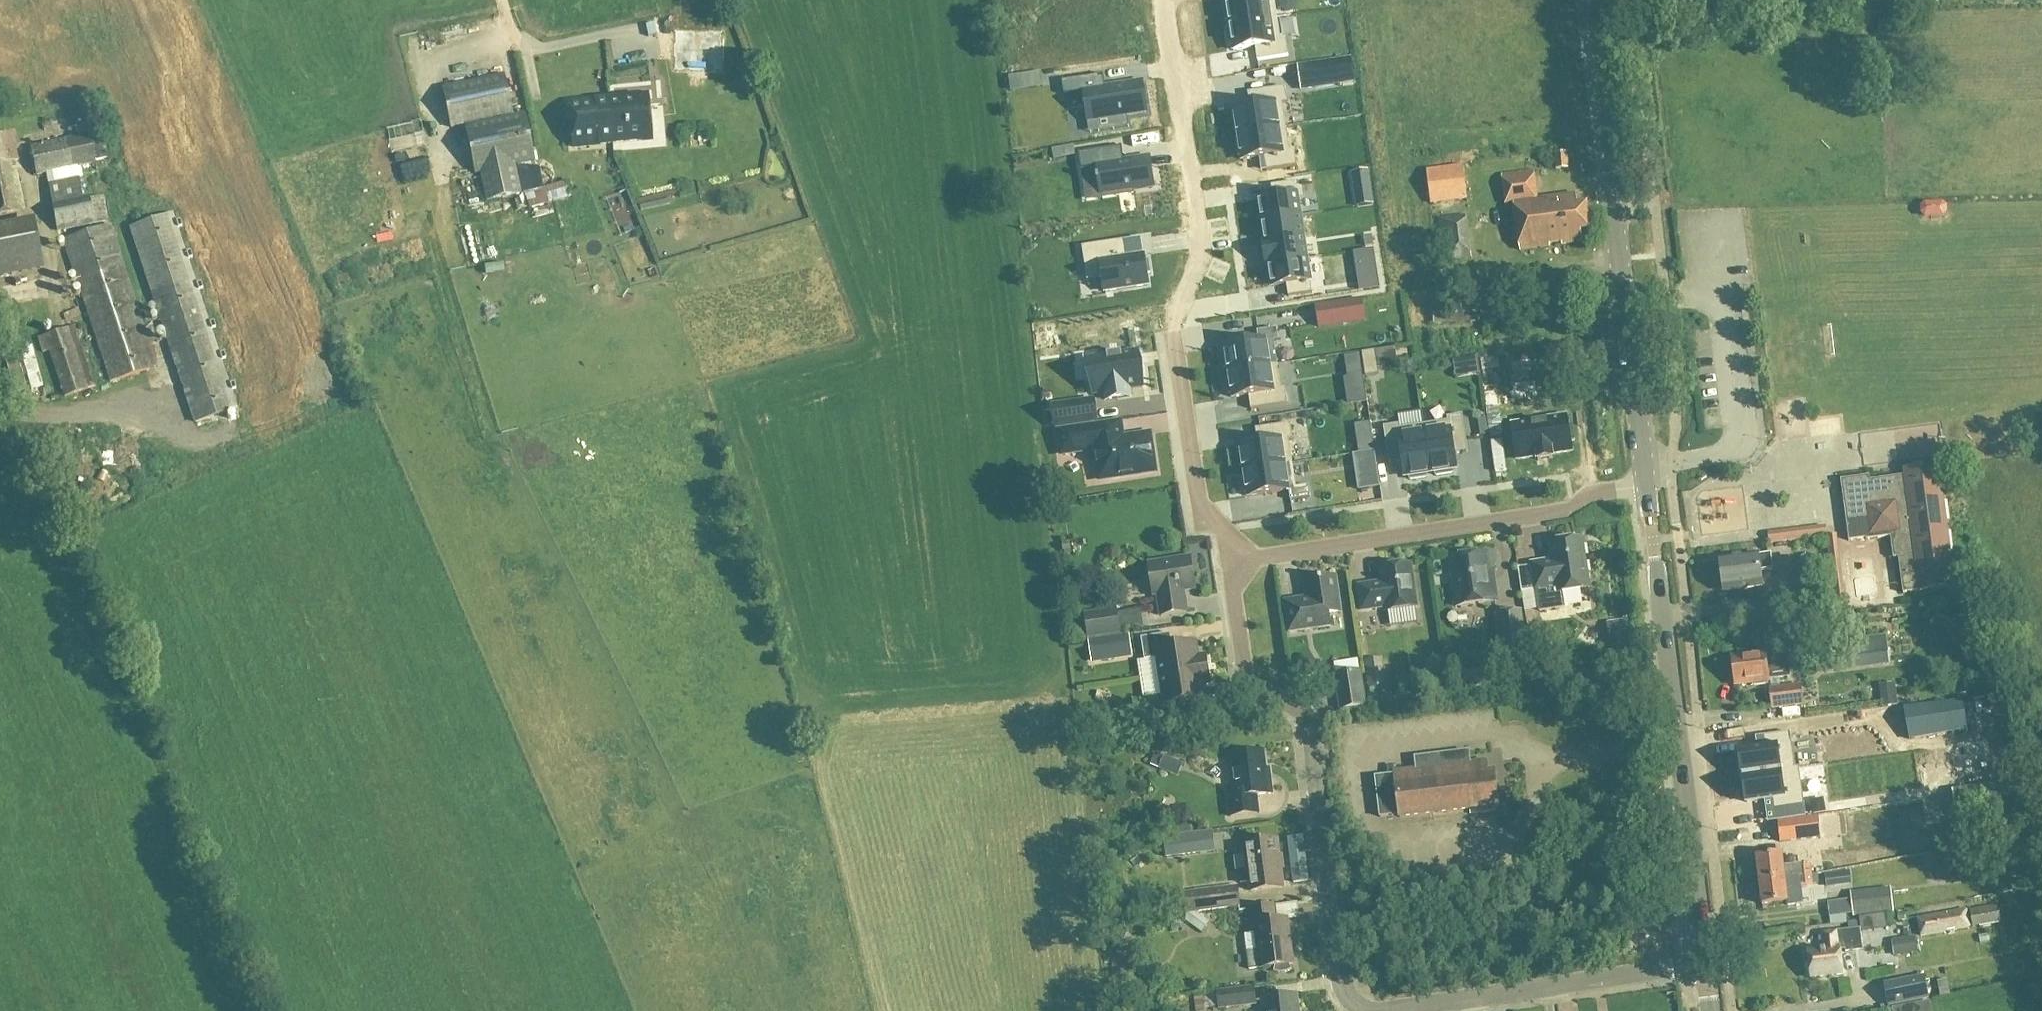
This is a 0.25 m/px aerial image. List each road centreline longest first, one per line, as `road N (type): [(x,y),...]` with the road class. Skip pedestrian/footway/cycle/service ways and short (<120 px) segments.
road 1 (residential): [(1251,564),(1201,510),(1172,326),(1203,253),(1166,0)]
road 2 (residential): [(1359,1010),(1342,982),(1308,719),(1248,683),(1233,586),(1251,564)]
road 3 (tertiary): [(1648,487),(1588,0)]
road 4 (tertiary): [(1708,966),(1648,487)]
road 5 (residential): [(1251,564),(1569,514),(1589,496),(1648,487)]
road 6 (residential): [(1708,966),(1405,1010)]

